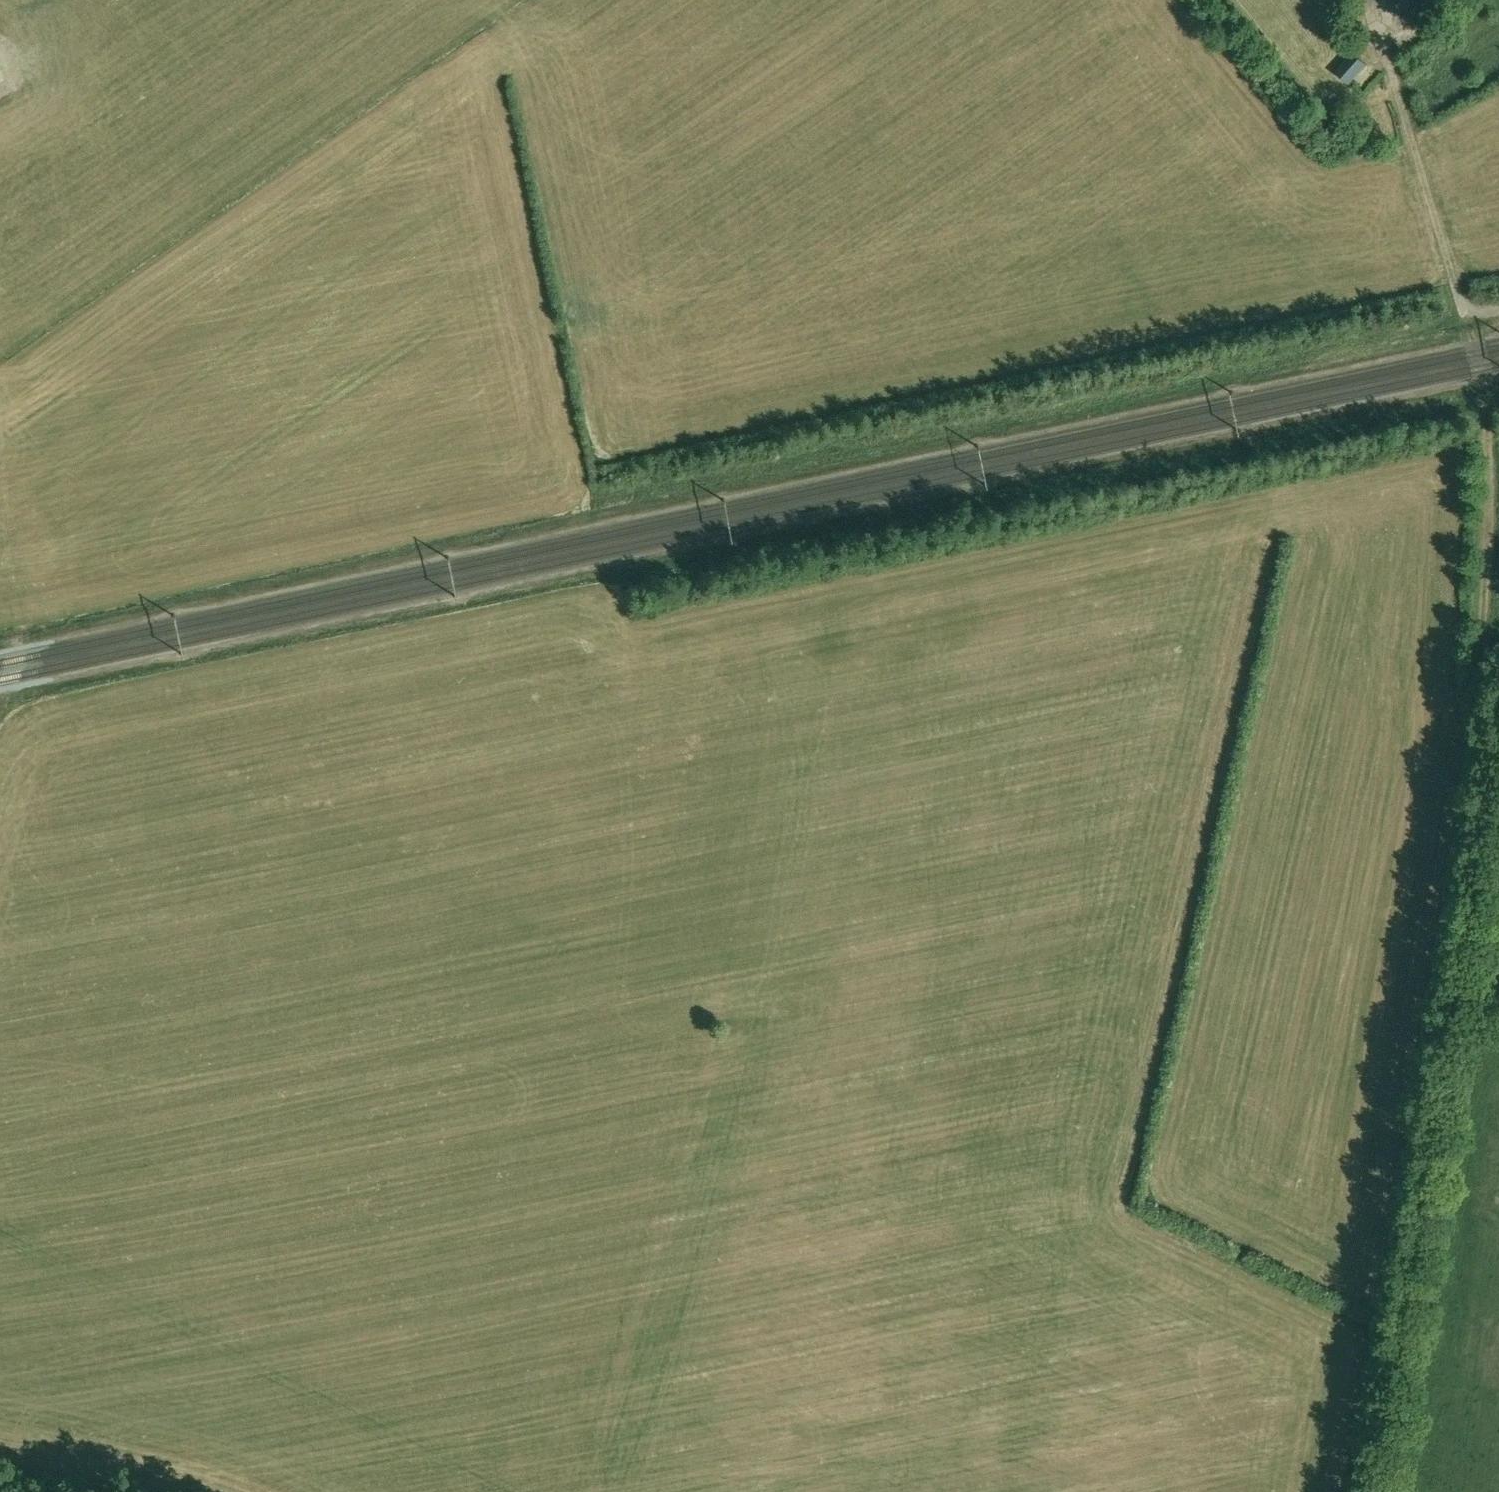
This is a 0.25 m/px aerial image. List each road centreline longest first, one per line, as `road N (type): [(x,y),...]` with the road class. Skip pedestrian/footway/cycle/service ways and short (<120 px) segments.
road 1 (track): [(1498,750),(1374,1491)]
road 2 (track): [(1498,719),(1479,680),(1486,389),(1369,0)]

